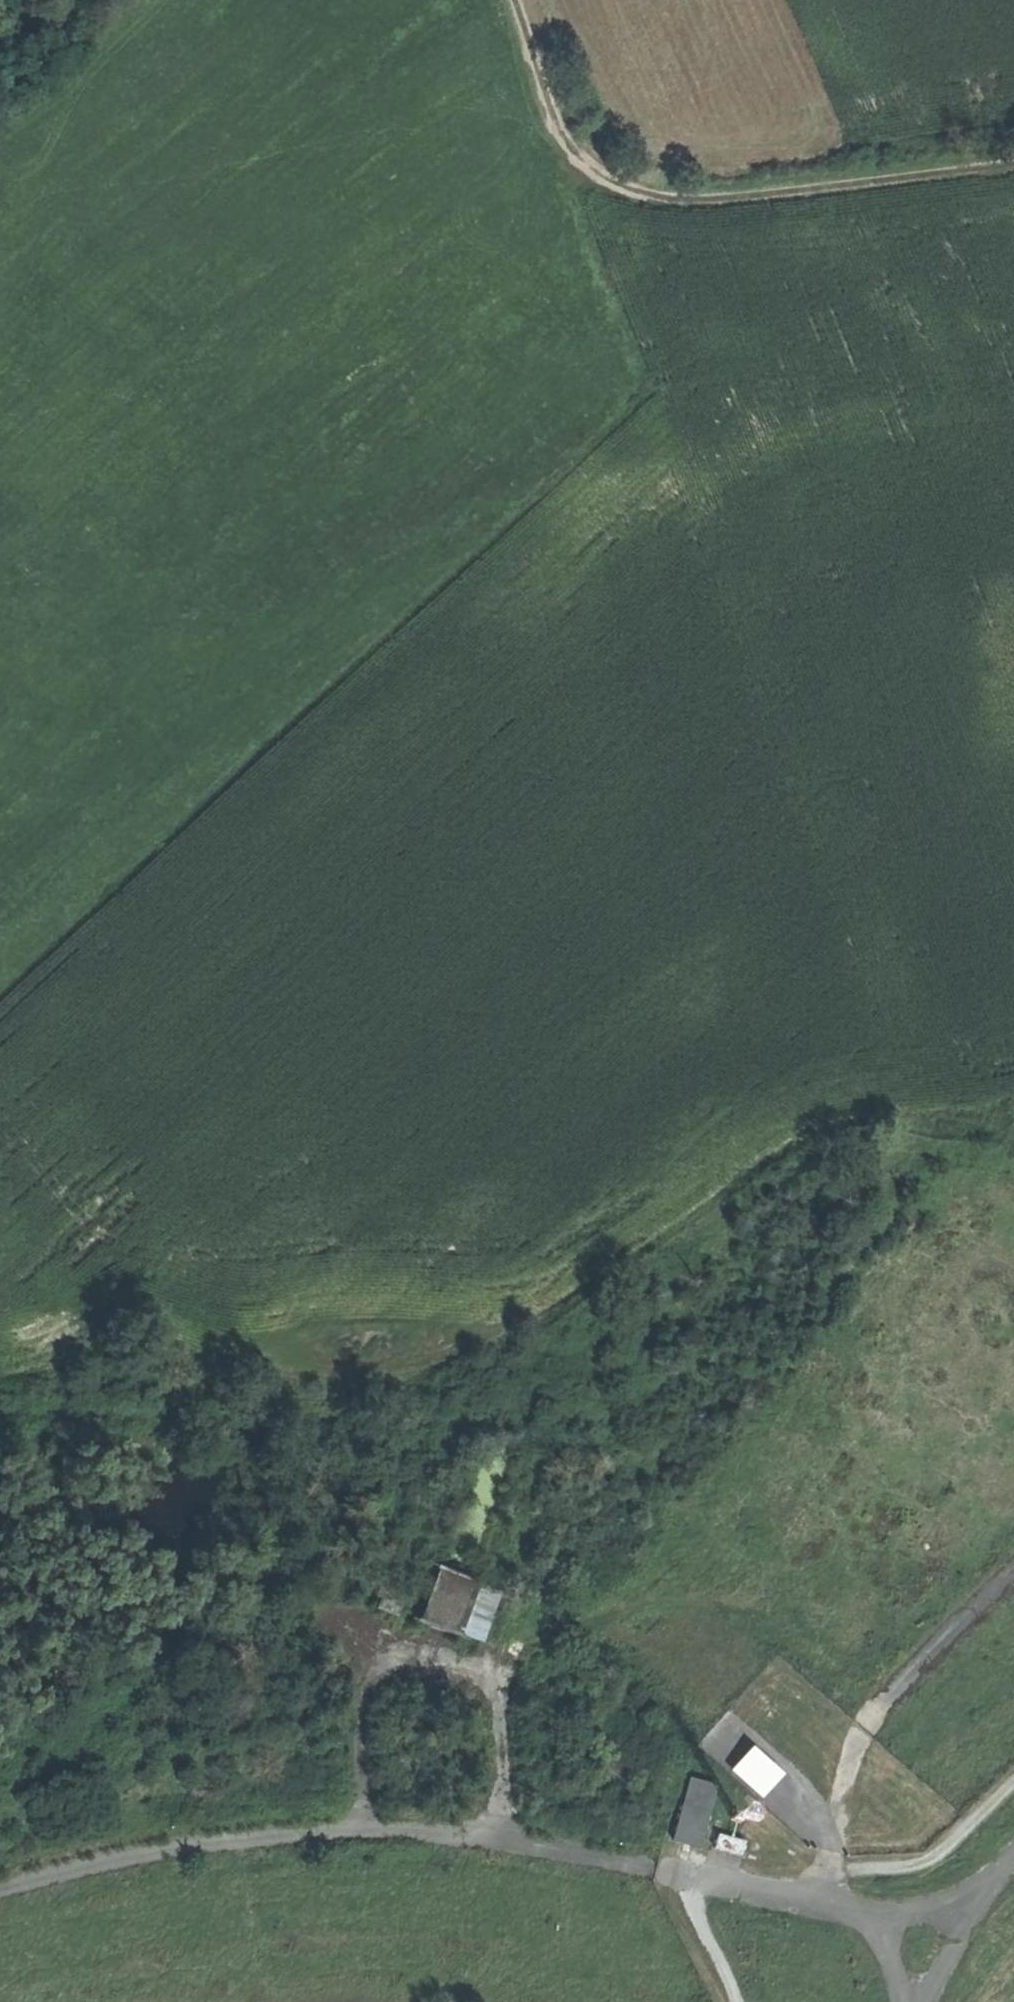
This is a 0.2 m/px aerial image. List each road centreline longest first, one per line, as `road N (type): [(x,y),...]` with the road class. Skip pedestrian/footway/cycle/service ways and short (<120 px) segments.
road 1 (track): [(533,0),(547,116),(566,171),(620,205),(1013,163)]
road 2 (track): [(829,1862),(863,1728),(1013,1571)]

